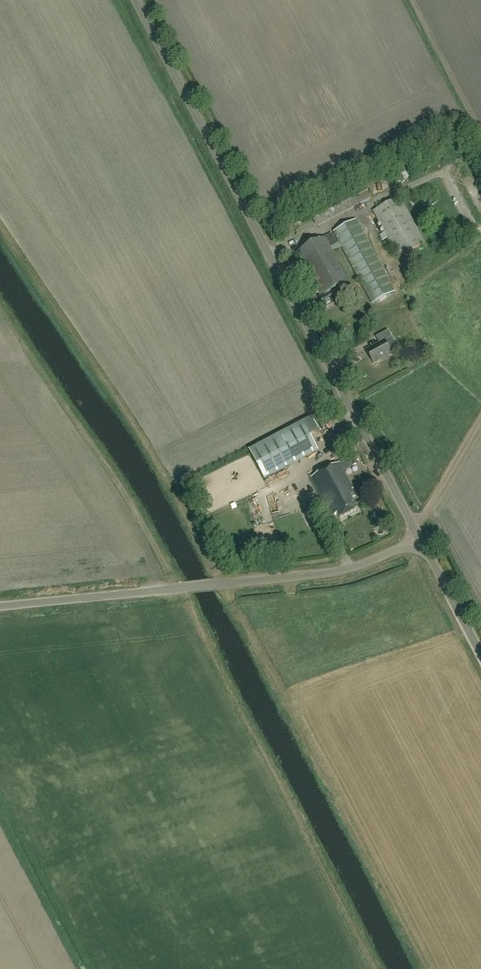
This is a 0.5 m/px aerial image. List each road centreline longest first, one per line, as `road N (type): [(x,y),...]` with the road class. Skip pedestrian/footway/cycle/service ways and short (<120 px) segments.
road 1 (unclassified): [(420,538),(136,0)]
road 2 (track): [(223,584),(425,968)]
road 3 (unclassified): [(0,607),(329,573),(420,538)]
road 4 (track): [(0,307),(143,521),(177,589)]
road 5 (unclassified): [(480,650),(420,538)]

